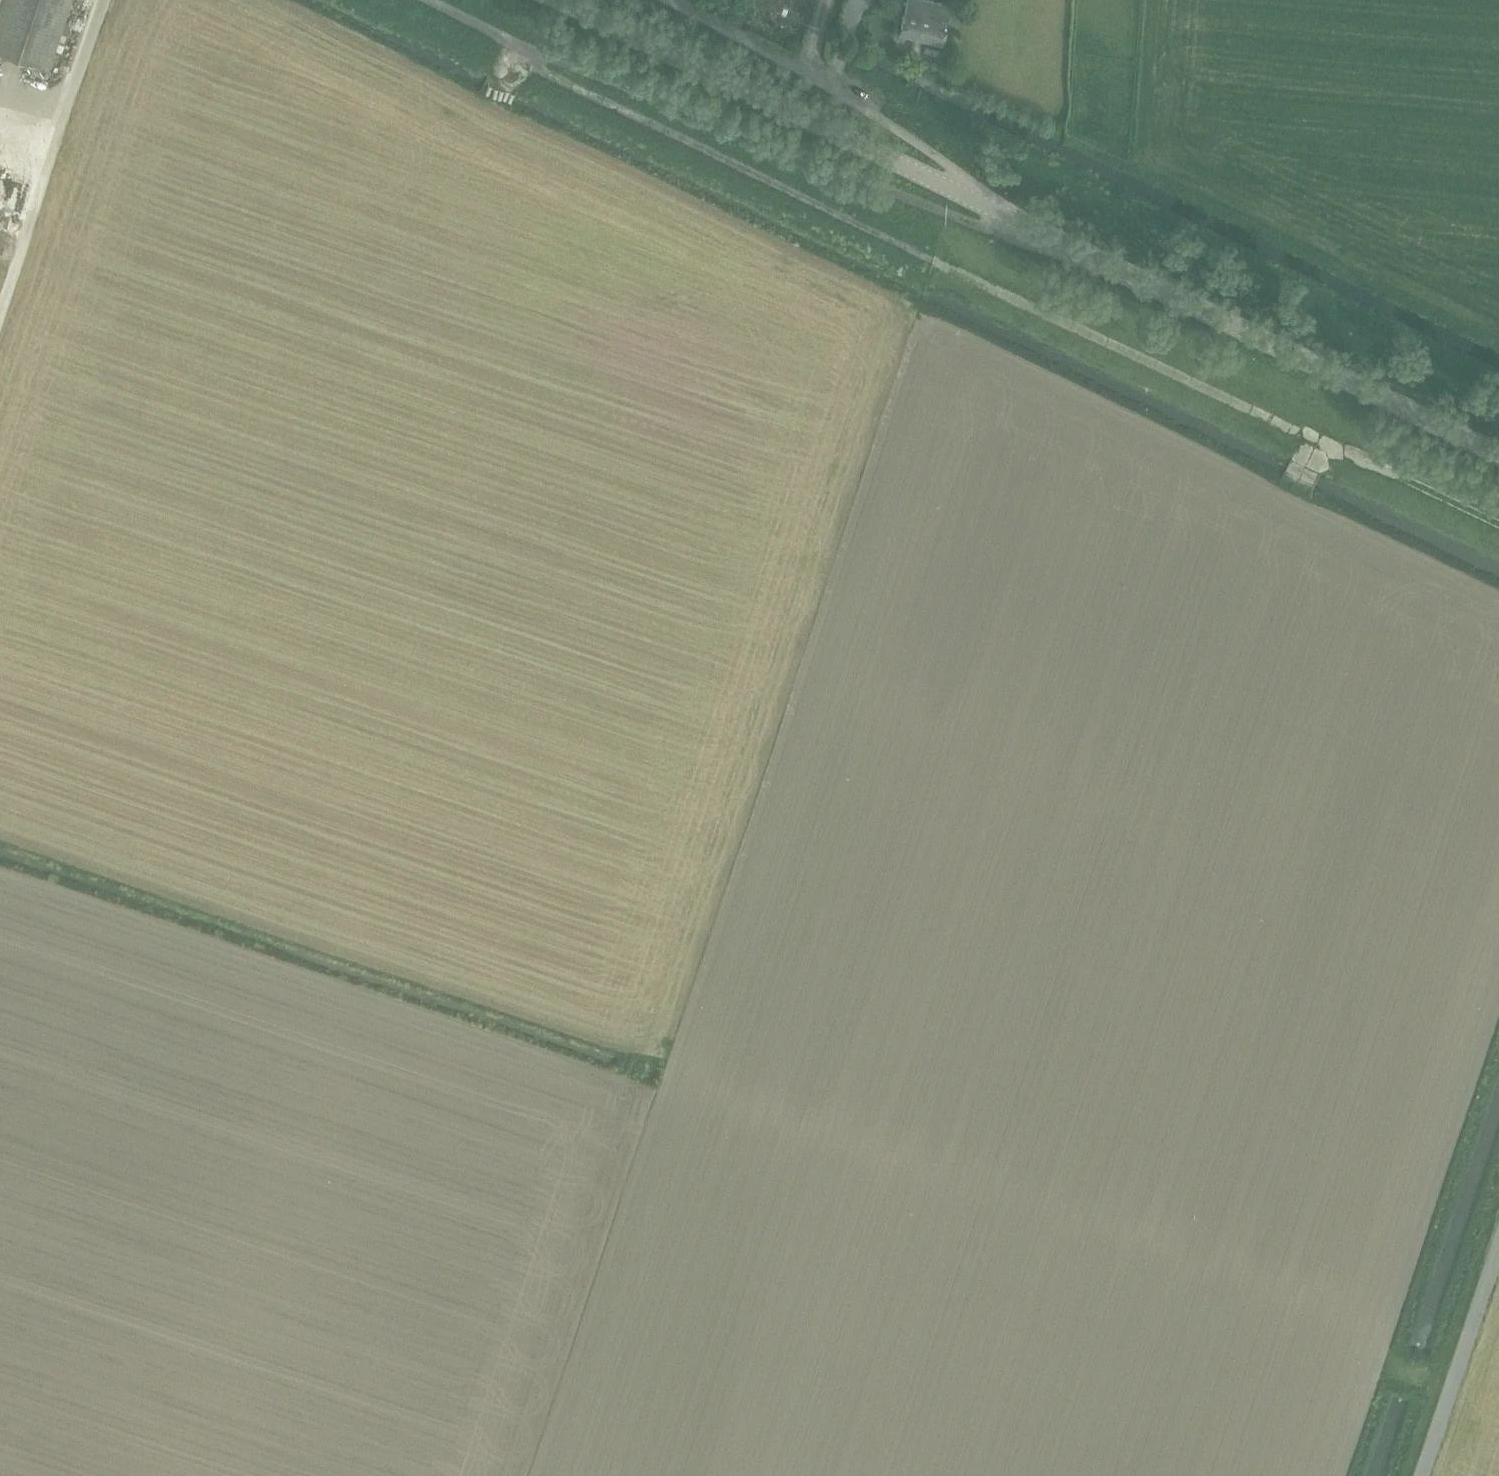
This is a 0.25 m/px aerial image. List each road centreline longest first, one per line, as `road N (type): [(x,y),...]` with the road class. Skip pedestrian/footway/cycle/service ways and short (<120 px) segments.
road 1 (track): [(1498,528),(567,83),(507,41)]
road 2 (residential): [(1021,230),(971,224),(507,41),(424,0)]
road 3 (tertiary): [(1498,456),(1021,230)]
road 4 (tertiary): [(1021,230),(547,0)]
road 5 (track): [(0,312),(63,124)]

